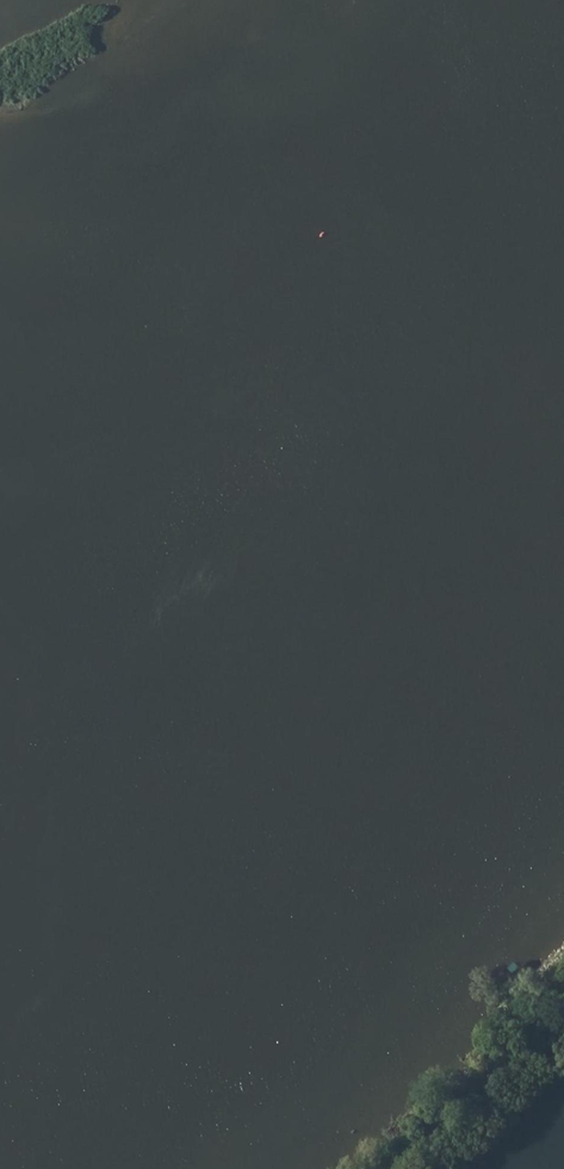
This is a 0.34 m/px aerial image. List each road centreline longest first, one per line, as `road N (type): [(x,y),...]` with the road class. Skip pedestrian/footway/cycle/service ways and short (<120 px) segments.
road 1 (track): [(563,989),(405,1168)]

